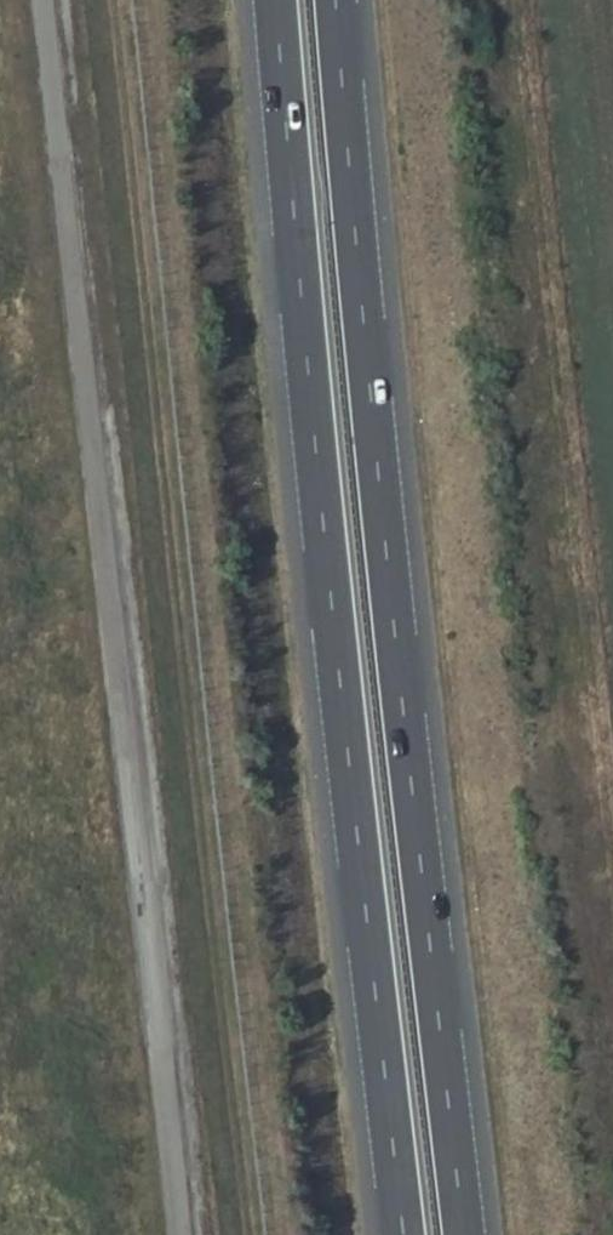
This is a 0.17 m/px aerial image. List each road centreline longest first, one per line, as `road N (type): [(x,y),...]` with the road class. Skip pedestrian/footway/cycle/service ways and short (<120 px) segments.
road 1 (motorway): [(275,0),(333,618),(405,1234)]
road 2 (motorway): [(466,1234),(395,631),(337,0)]

